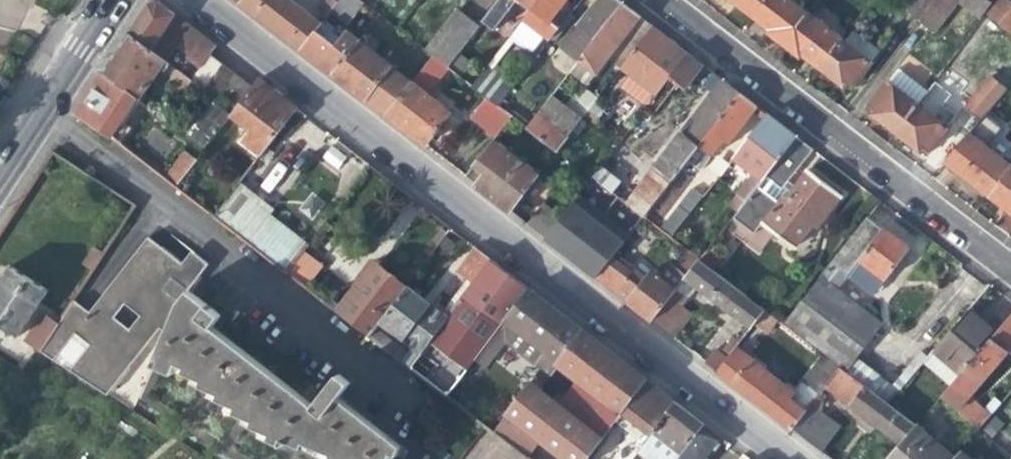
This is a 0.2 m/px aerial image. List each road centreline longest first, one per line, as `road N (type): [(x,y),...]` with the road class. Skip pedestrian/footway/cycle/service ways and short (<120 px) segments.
road 1 (residential): [(787,458),(195,0)]
road 2 (residential): [(665,0),(1010,268)]
road 3 (secondary): [(0,174),(111,0)]

